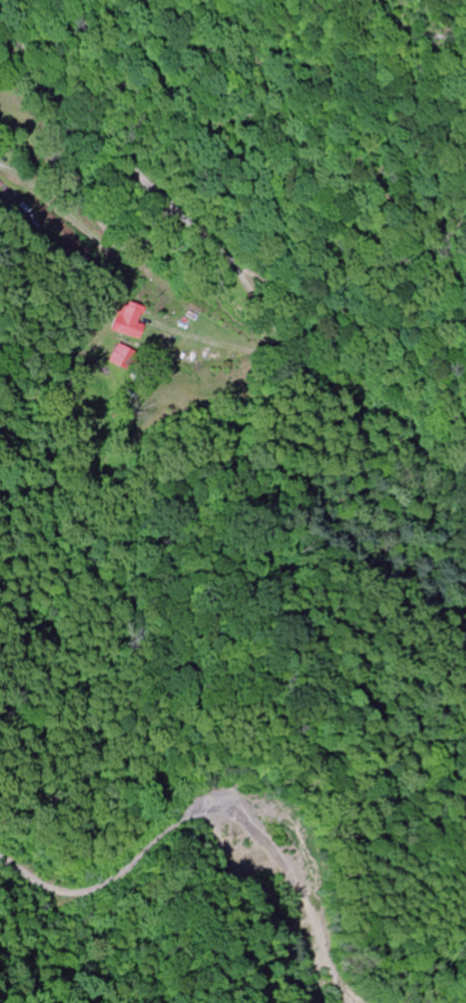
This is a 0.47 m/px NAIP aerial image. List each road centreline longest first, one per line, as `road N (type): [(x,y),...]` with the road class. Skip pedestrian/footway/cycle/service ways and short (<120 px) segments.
road 1 (track): [(95,288),(309,377),(425,462),(465,570)]
road 2 (track): [(0,865),(54,892),(90,886),(165,830),(210,814),(238,820),(270,847),(312,937),(360,1002)]
road 3 (residential): [(95,288),(0,200)]

